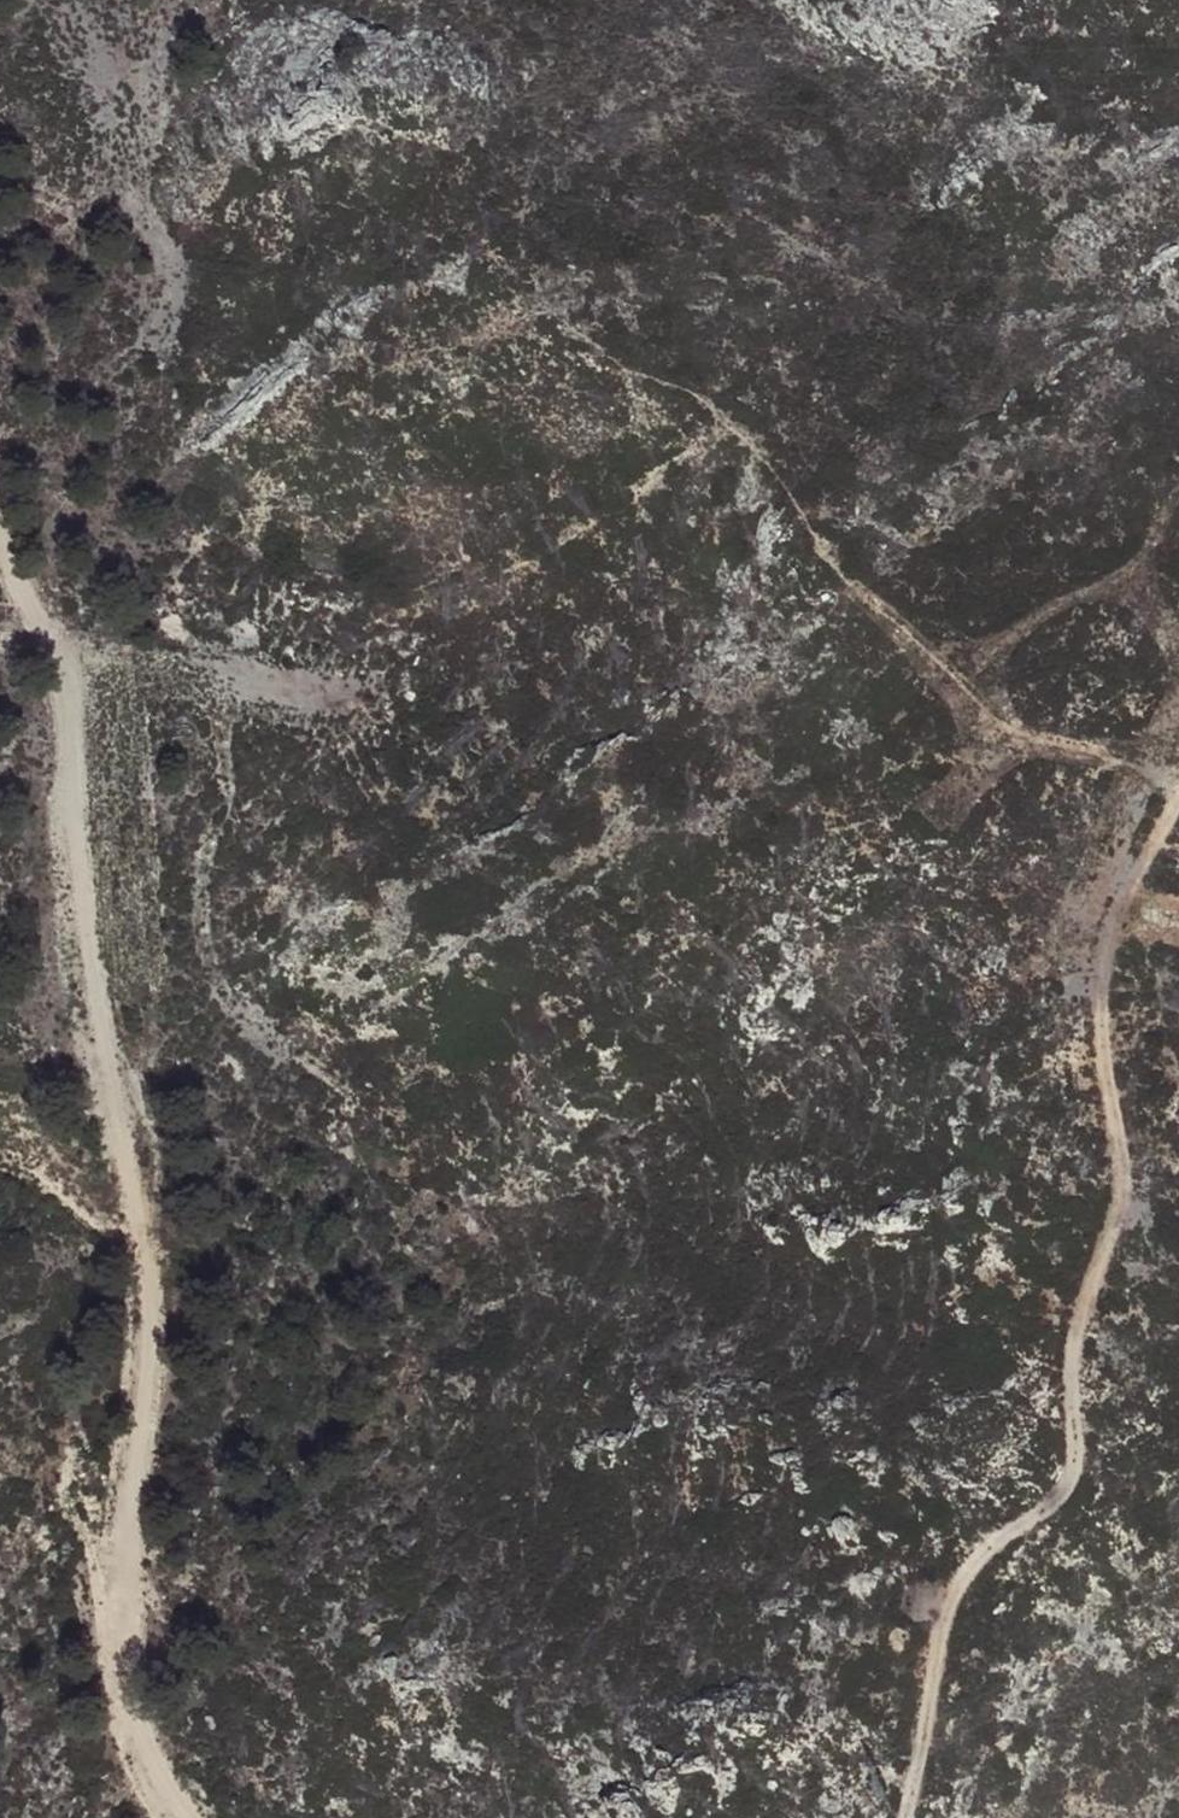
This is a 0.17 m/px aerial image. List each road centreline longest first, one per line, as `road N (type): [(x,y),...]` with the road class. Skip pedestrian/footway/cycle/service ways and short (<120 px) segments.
road 1 (track): [(0,543),(69,696),(125,1151),(152,1265),(127,1650),(148,1739),(177,1798),(201,1817)]
road 2 (track): [(1178,790),(1088,992),(1110,1079),(1114,1155),(1102,1245),(1069,1342),(1073,1478),(973,1569),(906,1653),(903,1817)]

